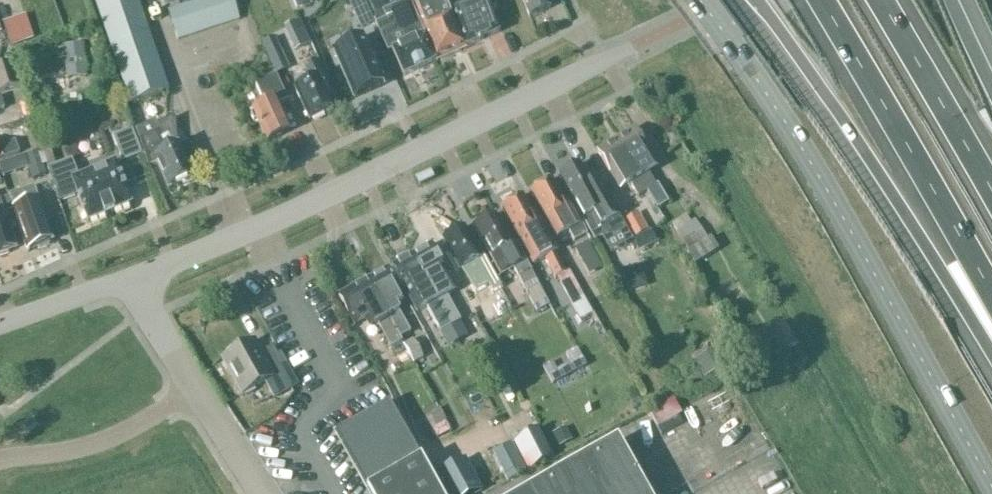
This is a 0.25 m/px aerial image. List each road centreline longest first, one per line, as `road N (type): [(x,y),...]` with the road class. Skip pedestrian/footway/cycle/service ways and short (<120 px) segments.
road 1 (secondary): [(991,493),(803,154),(697,0)]
road 2 (unclassified): [(633,47),(259,227),(130,279)]
road 3 (motorway): [(758,0),(991,356)]
road 4 (motorway): [(822,0),(991,307)]
road 5 (motorway): [(991,185),(880,0)]
road 6 (residential): [(0,460),(89,447),(193,388)]
road 7 (unclassified): [(4,324),(130,279)]
road 8 (unclassified): [(193,388),(130,279)]
road 9 (unclassified): [(261,493),(193,388)]

